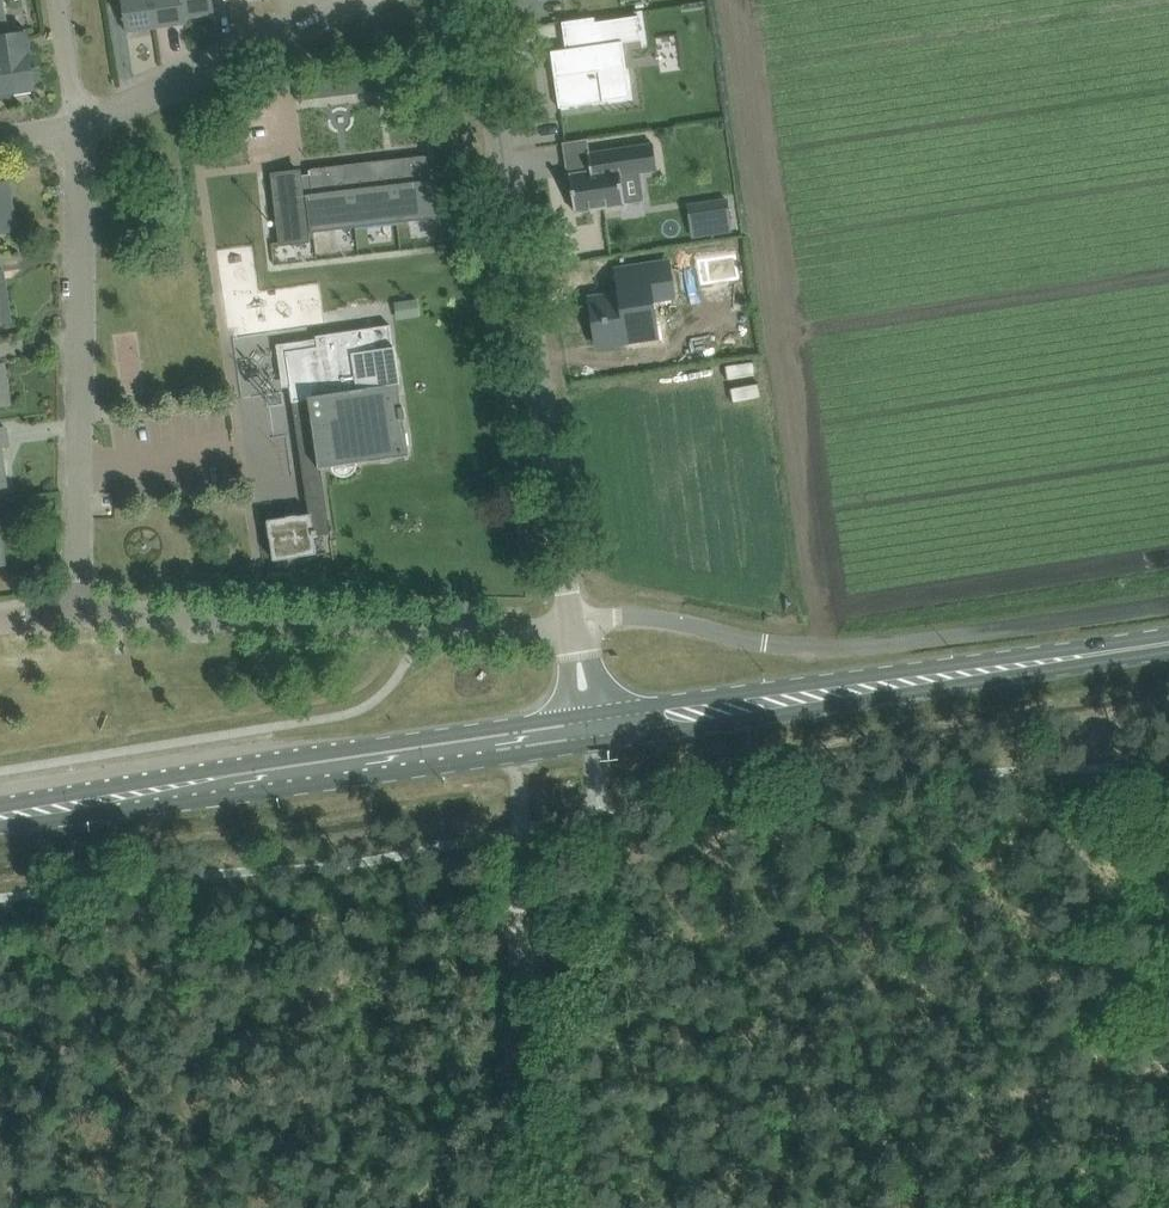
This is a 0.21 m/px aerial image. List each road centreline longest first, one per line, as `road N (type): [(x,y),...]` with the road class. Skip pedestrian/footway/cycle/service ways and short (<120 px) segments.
road 1 (tertiary): [(573,628),(482,0)]
road 2 (unclassified): [(1168,603),(891,645),(813,648),(644,615),(573,628)]
road 3 (primary): [(0,817),(595,729)]
road 4 (primary): [(595,729),(1168,644)]
road 5 (unclassified): [(573,628),(83,610)]
road 6 (unclassified): [(83,610),(76,124)]
road 7 (track): [(520,1207),(521,829),(512,740)]
road 8 (residential): [(76,124),(346,0)]
road 9 (residential): [(76,124),(57,0)]

